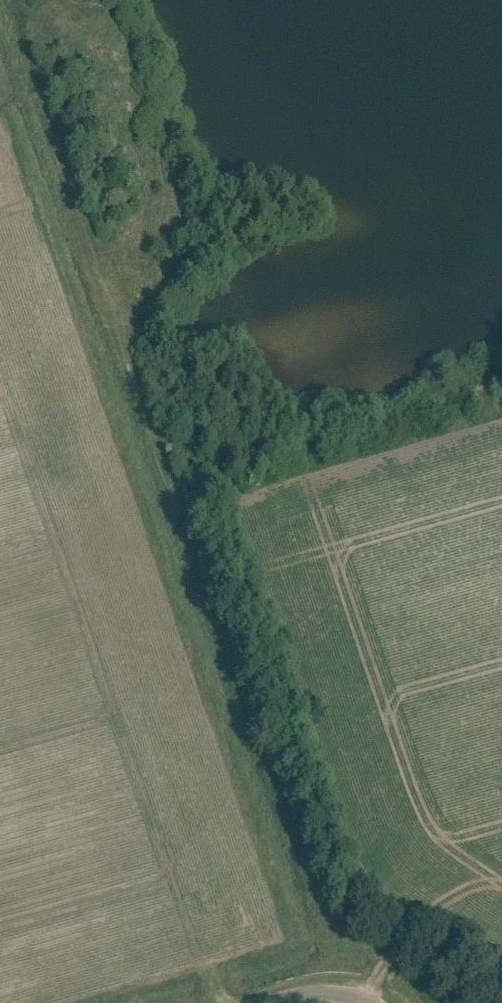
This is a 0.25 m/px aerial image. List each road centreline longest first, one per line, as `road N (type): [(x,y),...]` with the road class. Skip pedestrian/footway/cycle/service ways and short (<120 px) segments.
road 1 (unclassified): [(222,1002),(297,988),(362,1002)]

